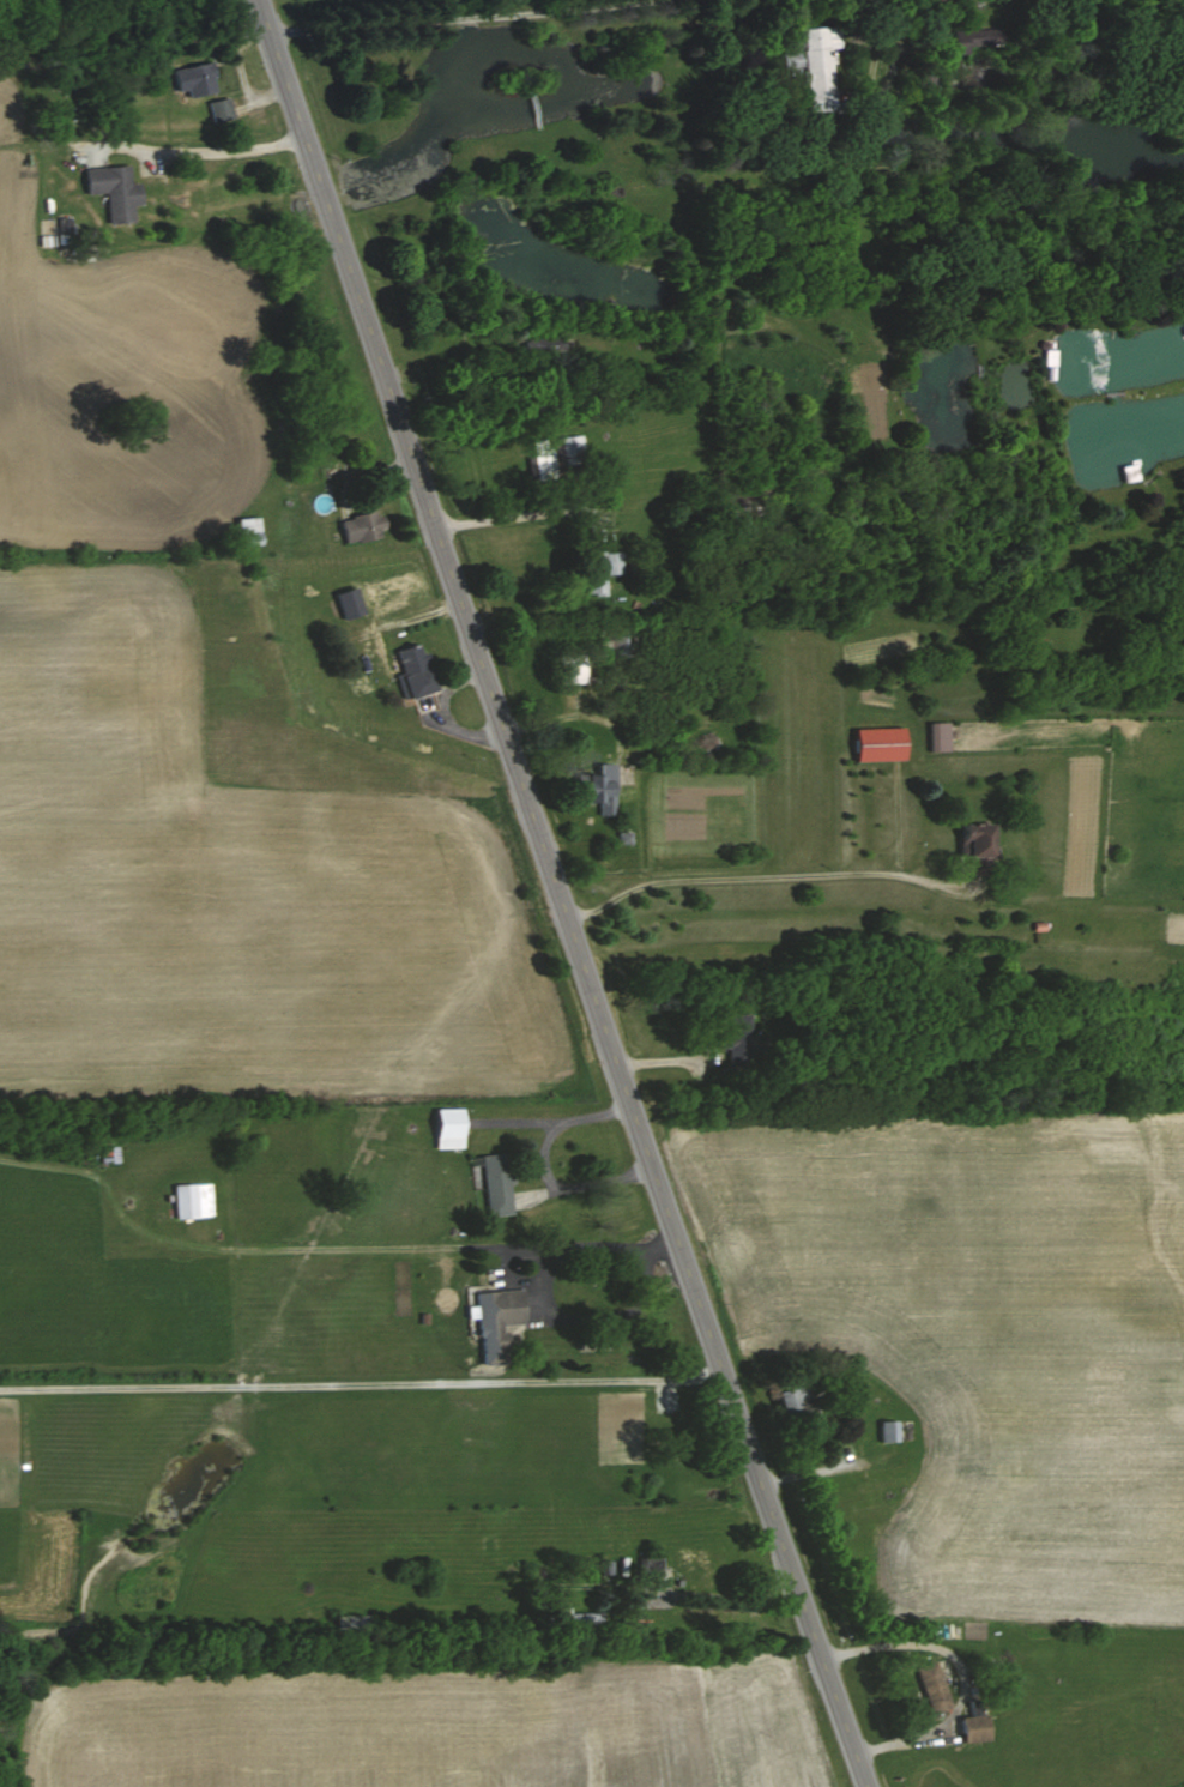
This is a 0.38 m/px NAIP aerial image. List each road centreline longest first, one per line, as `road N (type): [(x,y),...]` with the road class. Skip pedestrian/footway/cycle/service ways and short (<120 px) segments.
road 1 (primary): [(257,0),(867,1786)]

